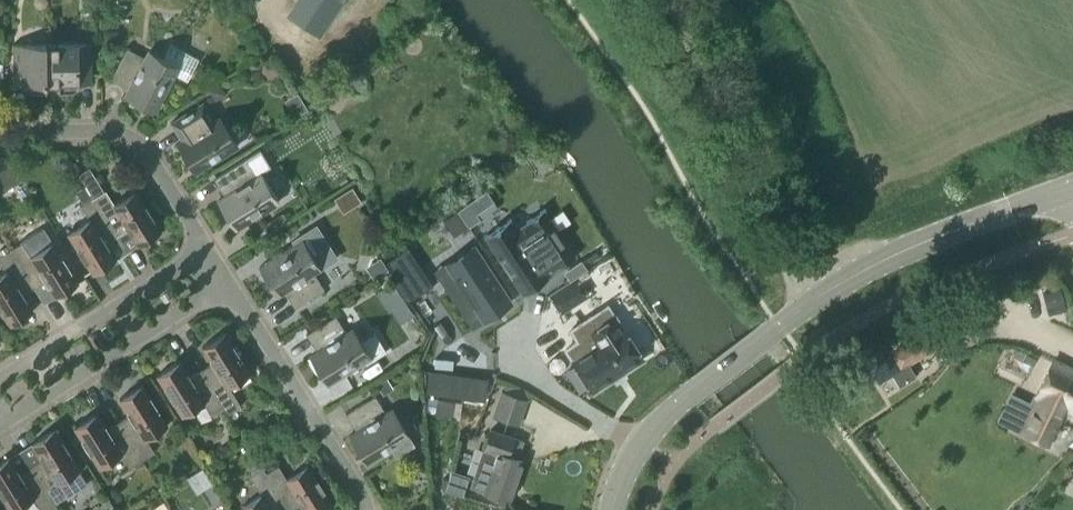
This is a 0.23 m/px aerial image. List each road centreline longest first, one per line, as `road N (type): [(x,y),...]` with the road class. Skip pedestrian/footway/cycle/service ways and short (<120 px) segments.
road 1 (tertiary): [(614,509),(624,474),(659,422),(779,329),(886,263),(1072,190)]
road 2 (residential): [(0,423),(9,427),(234,289)]
road 3 (residential): [(207,248),(143,152),(111,130),(0,133)]
road 4 (residential): [(370,509),(234,289)]
road 5 (residential): [(207,248),(0,374)]

